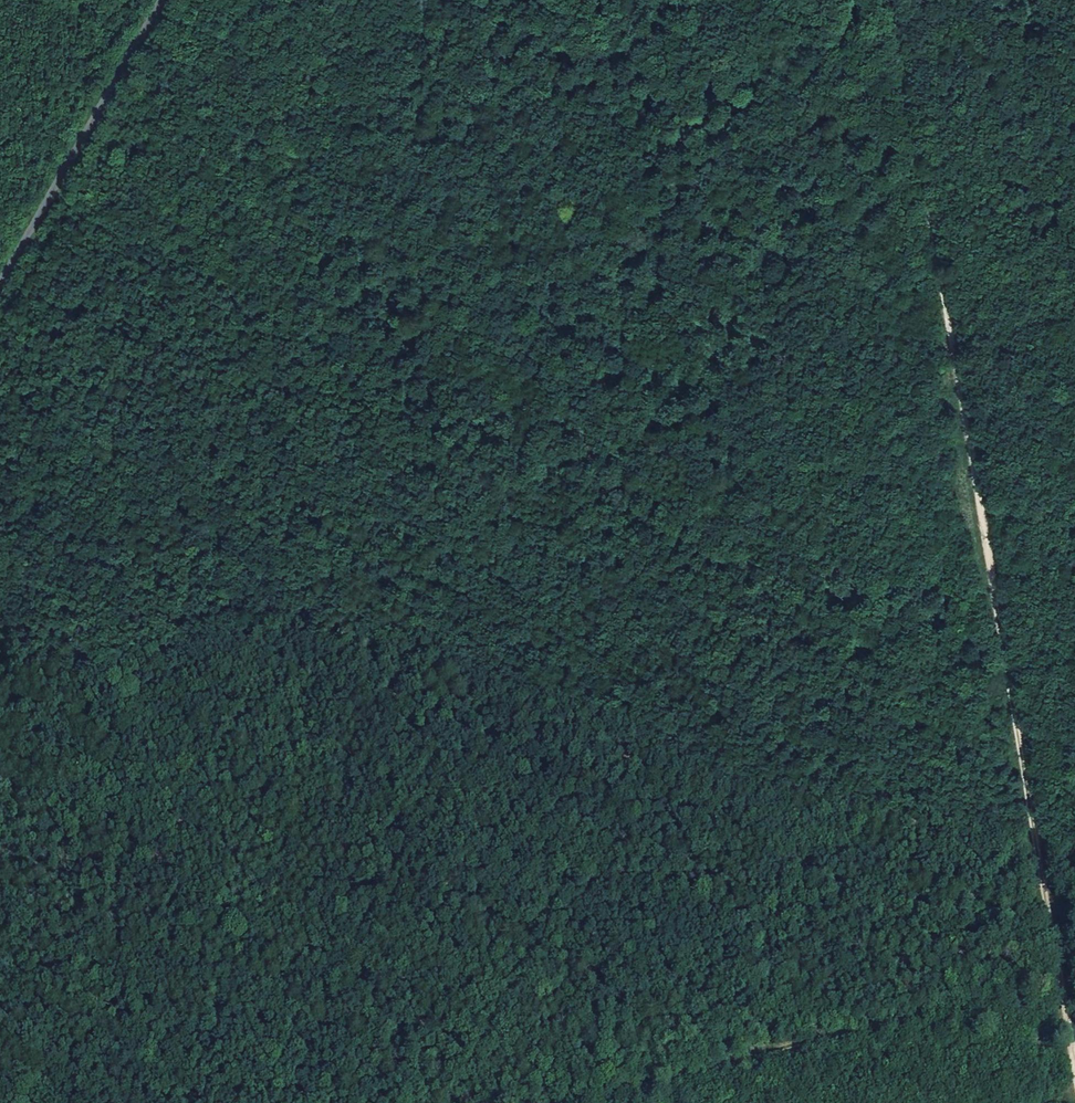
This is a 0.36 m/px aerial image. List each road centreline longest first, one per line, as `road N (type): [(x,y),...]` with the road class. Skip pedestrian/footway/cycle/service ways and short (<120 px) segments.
road 1 (track): [(885,0),(1074,1081)]
road 2 (track): [(0,289),(165,0)]

